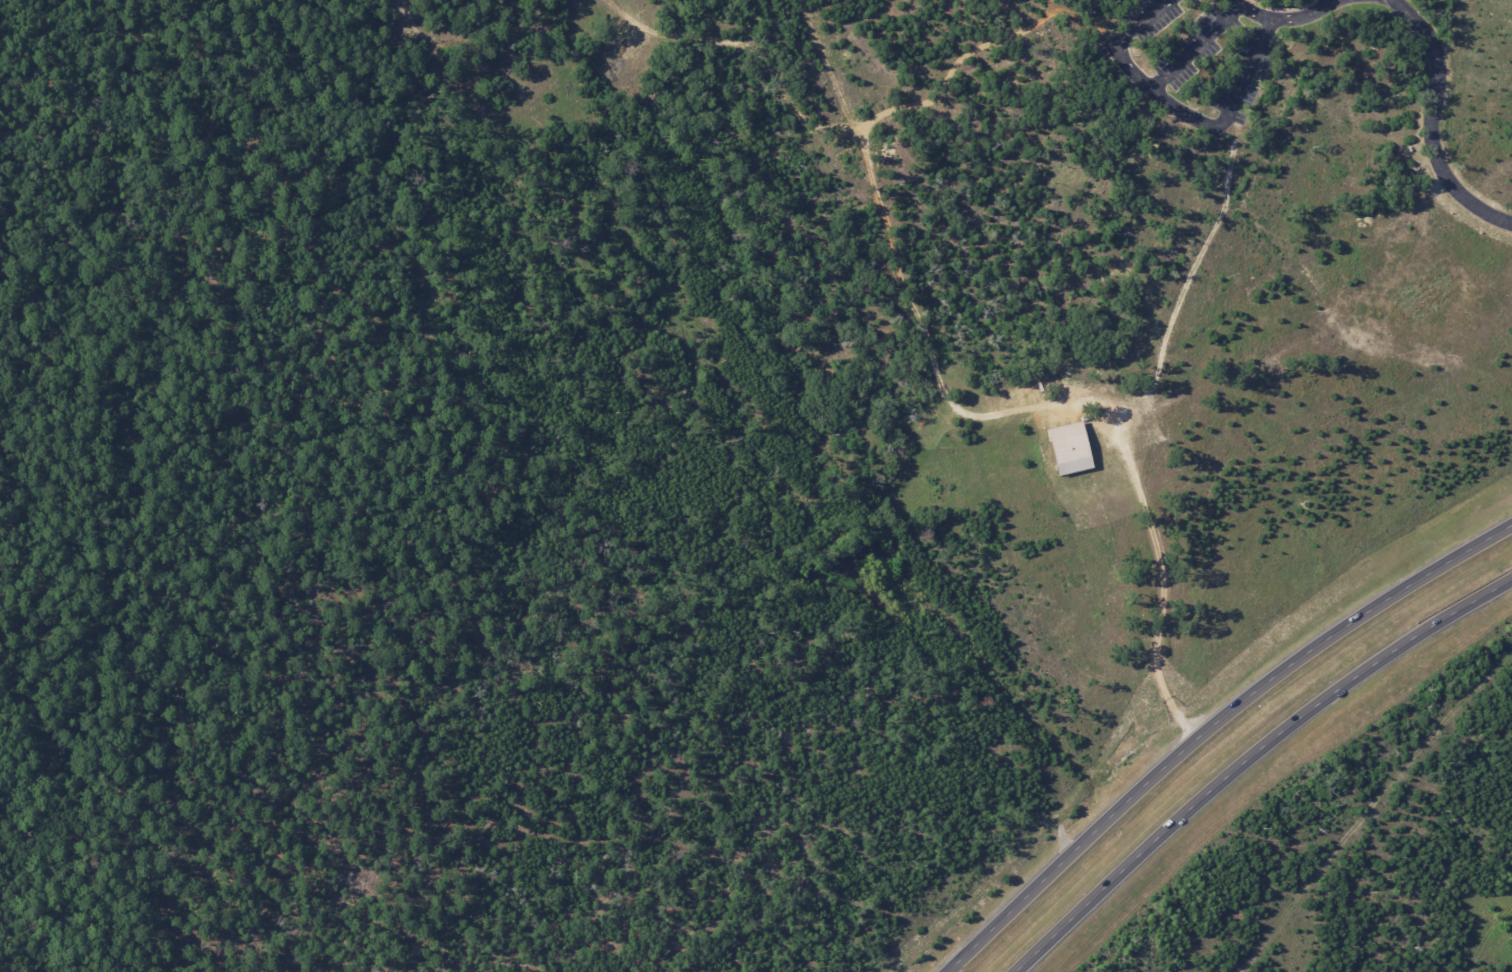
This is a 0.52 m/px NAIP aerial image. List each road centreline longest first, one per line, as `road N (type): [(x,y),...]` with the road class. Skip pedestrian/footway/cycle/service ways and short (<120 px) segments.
road 1 (trunk): [(1511,524),(1273,678),(1130,796),(945,971)]
road 2 (trunk): [(1015,971),(1266,742),(1398,646),(1511,578)]

